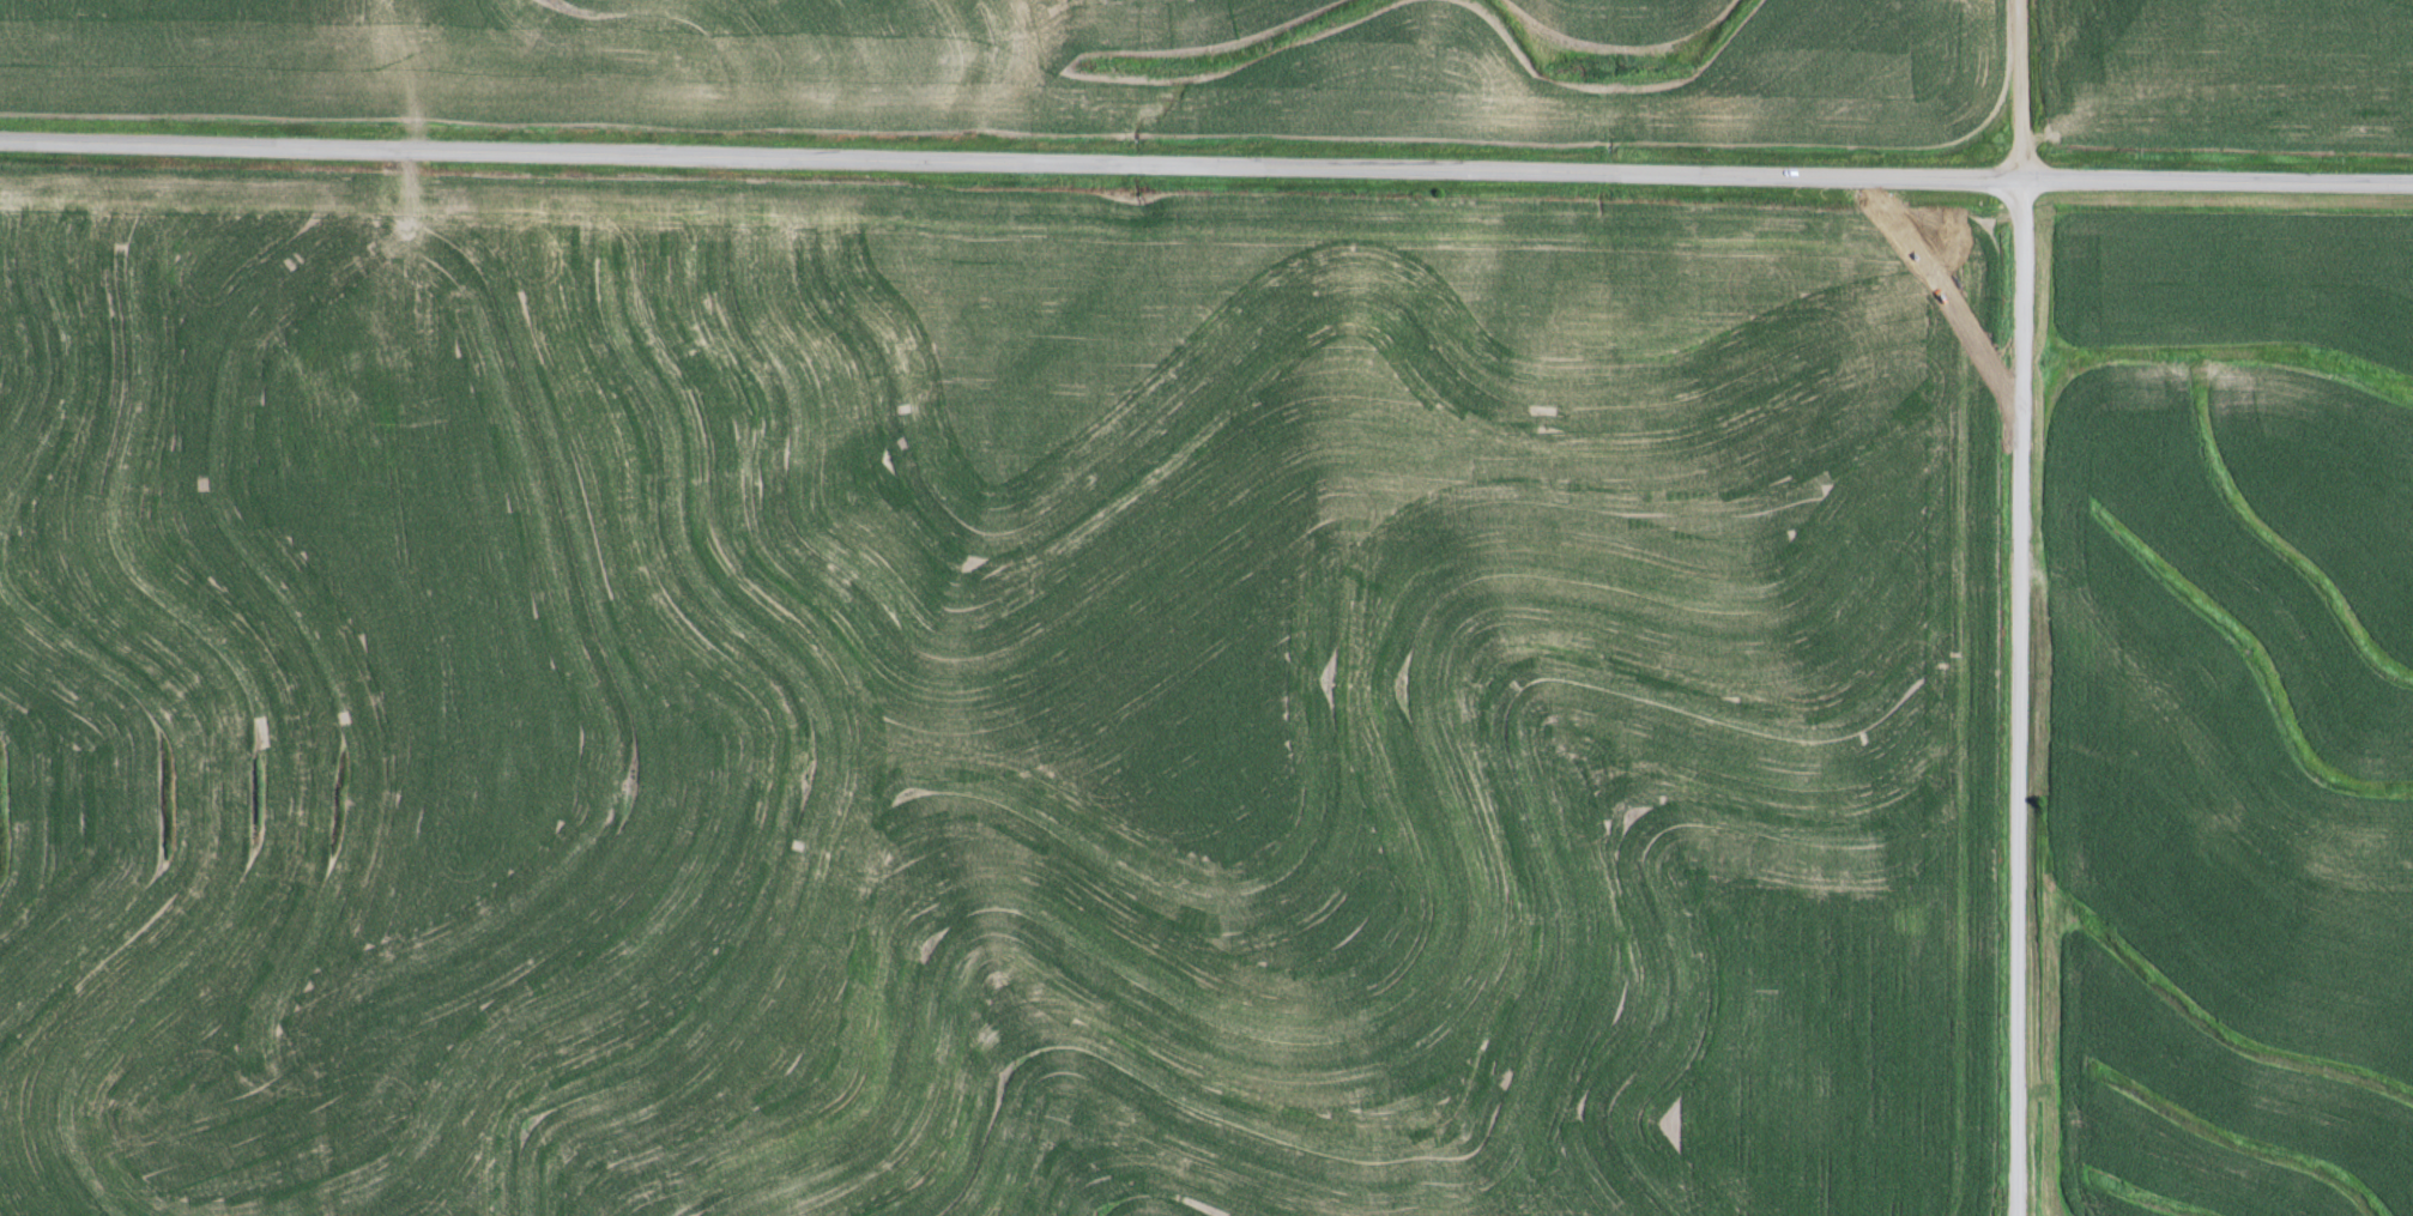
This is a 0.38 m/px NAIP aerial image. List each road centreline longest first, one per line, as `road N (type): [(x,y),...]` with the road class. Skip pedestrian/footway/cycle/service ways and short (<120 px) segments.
road 1 (tertiary): [(2412,182),(0,138)]
road 2 (residential): [(2018,1215),(2022,174)]
road 3 (residential): [(2022,174),(2023,0)]

